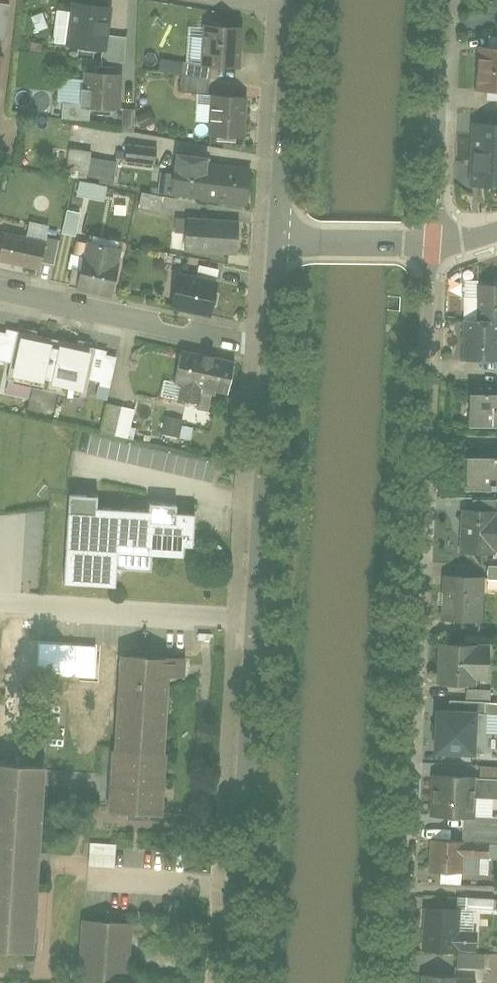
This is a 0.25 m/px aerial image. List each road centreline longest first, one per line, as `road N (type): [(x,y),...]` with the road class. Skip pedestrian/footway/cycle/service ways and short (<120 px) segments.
road 1 (residential): [(435,240),(400,982)]
road 2 (residential): [(272,349),(229,982)]
road 3 (residential): [(0,290),(272,349)]
road 4 (residential): [(445,0),(435,240)]
road 5 (residential): [(284,1),(276,241)]
road 6 (residential): [(276,241),(435,240)]

